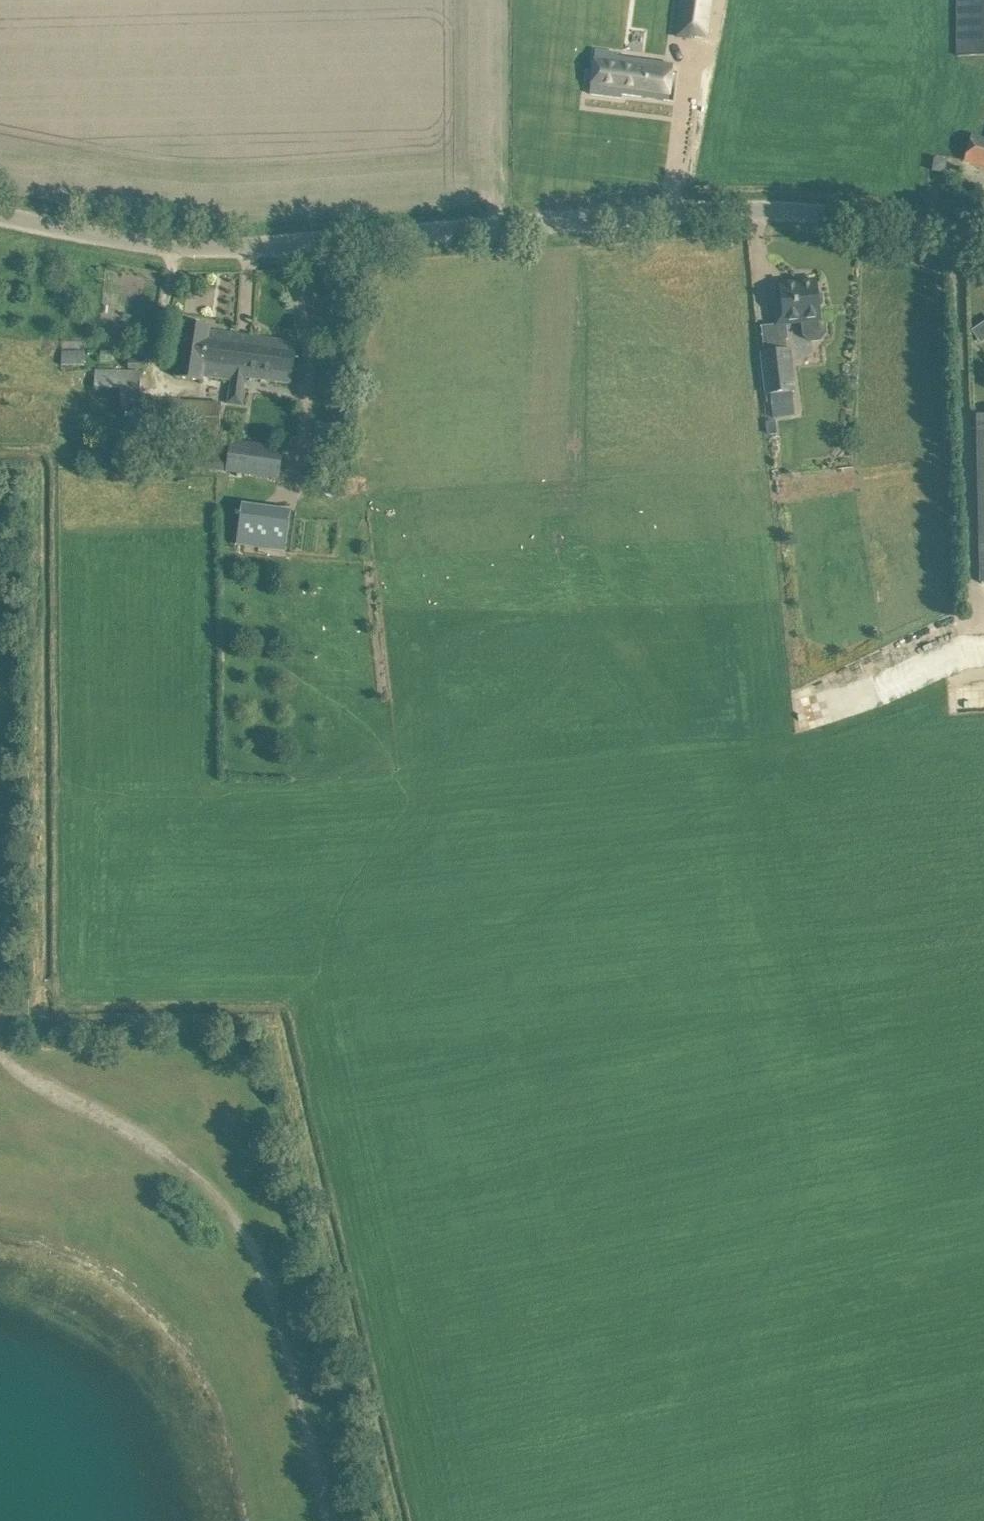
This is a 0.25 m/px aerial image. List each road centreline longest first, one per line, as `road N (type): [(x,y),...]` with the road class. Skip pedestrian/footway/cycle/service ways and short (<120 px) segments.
road 1 (unclassified): [(983,240),(772,210),(174,244),(0,213)]

